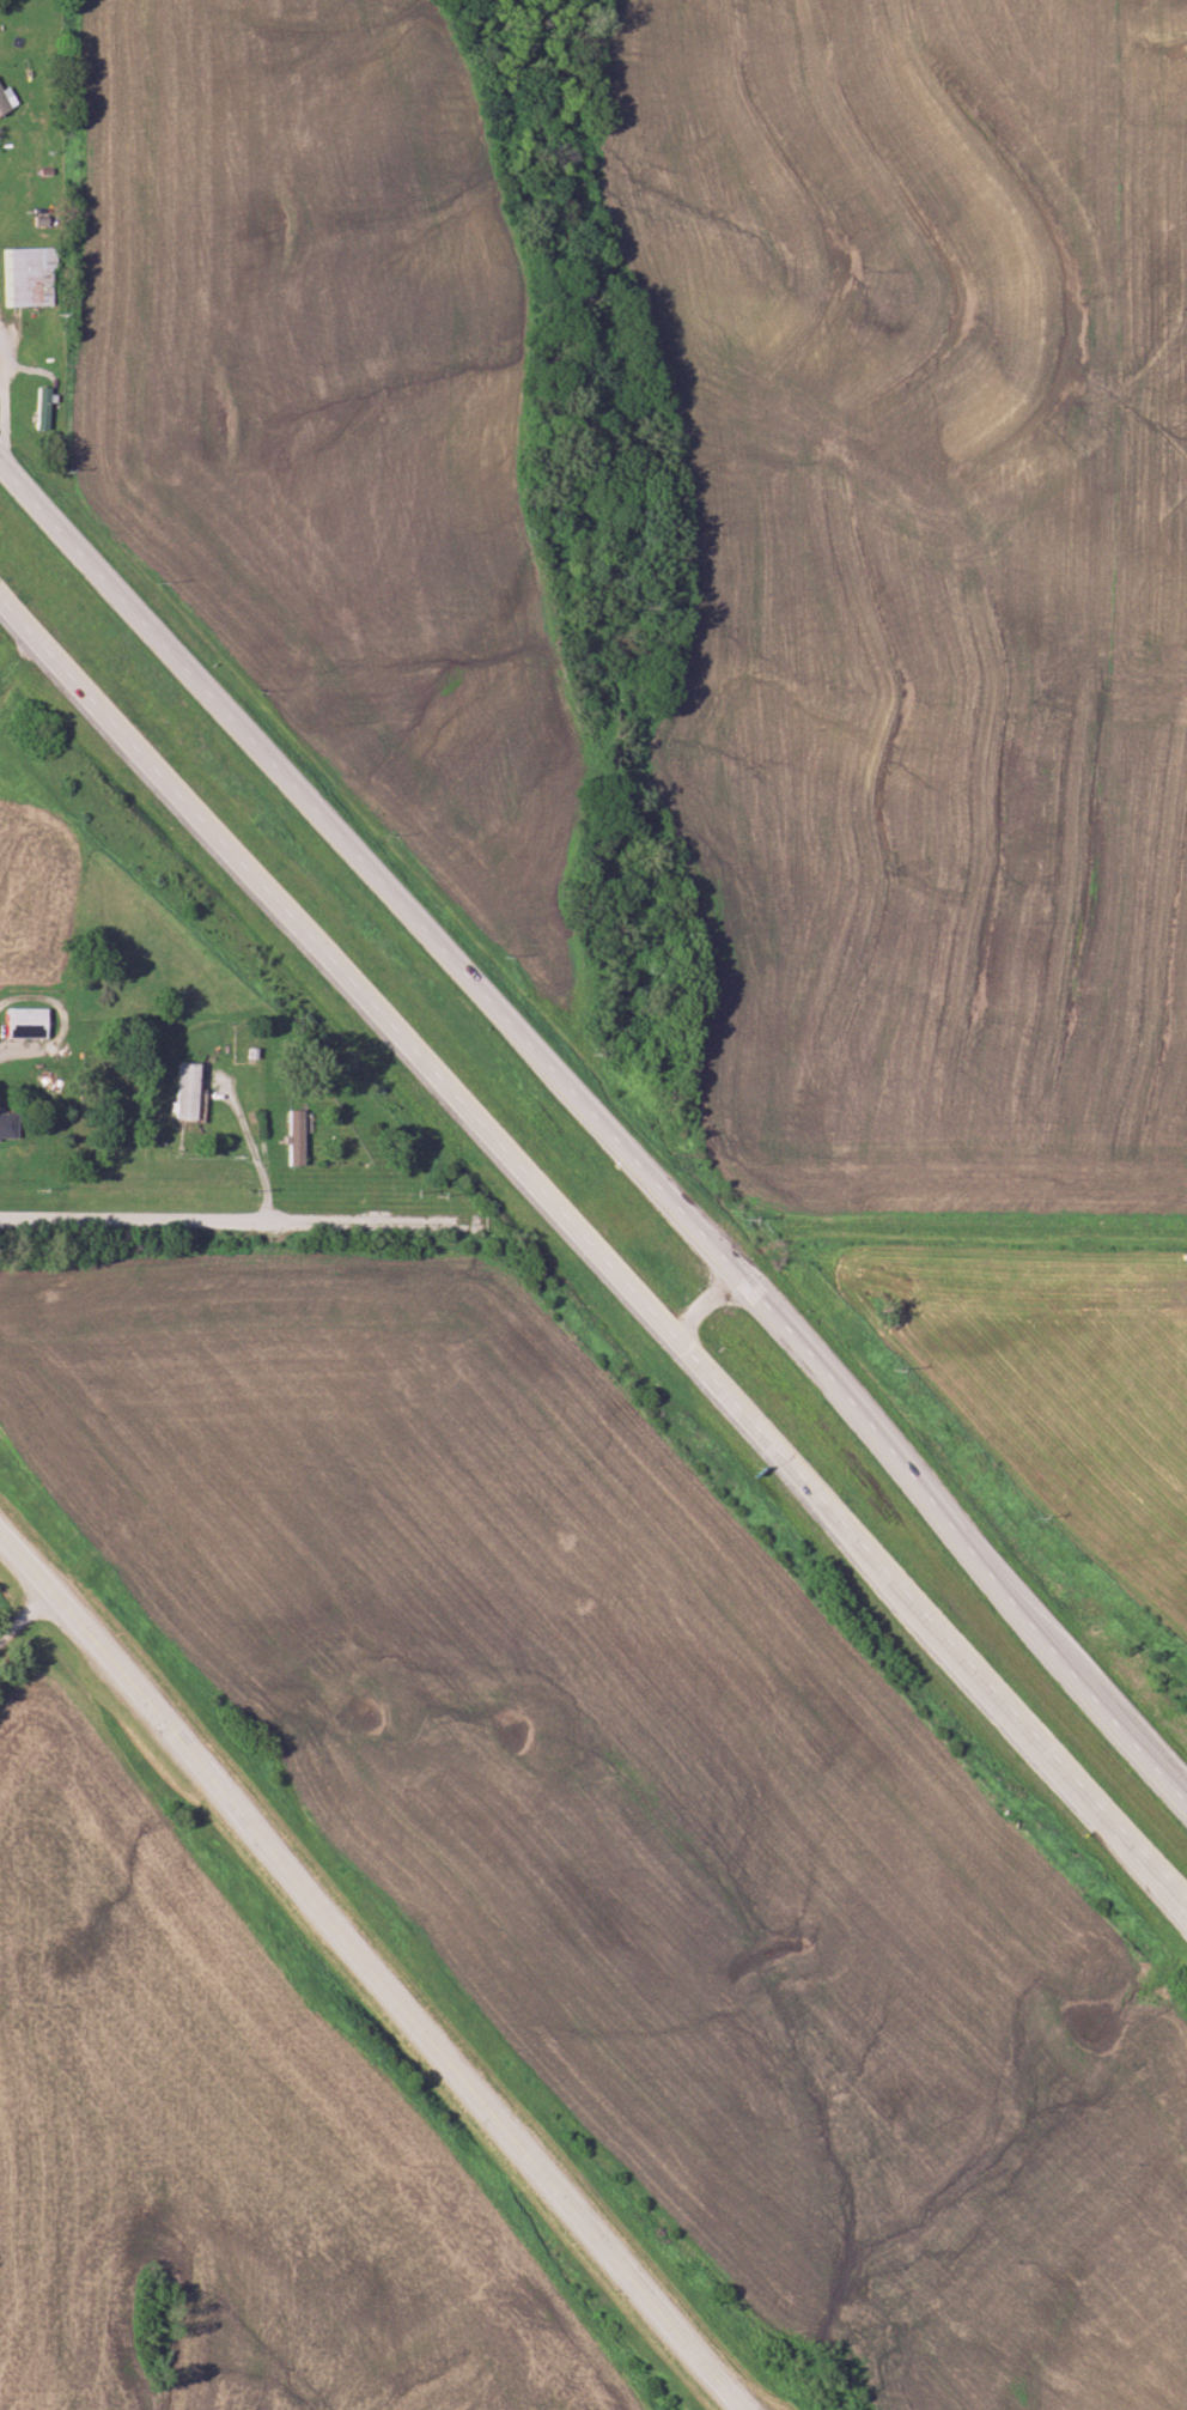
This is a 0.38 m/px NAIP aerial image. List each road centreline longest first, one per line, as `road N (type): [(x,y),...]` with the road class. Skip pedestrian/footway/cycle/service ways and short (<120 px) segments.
road 1 (motorway): [(1186,1782),(768,1293),(0,463)]
road 2 (motorway): [(0,602),(1186,1903)]
road 3 (primary): [(0,1529),(741,2409)]
road 4 (residential): [(0,1220),(505,1224)]
road 5 (residential): [(1186,1229),(779,1233)]

